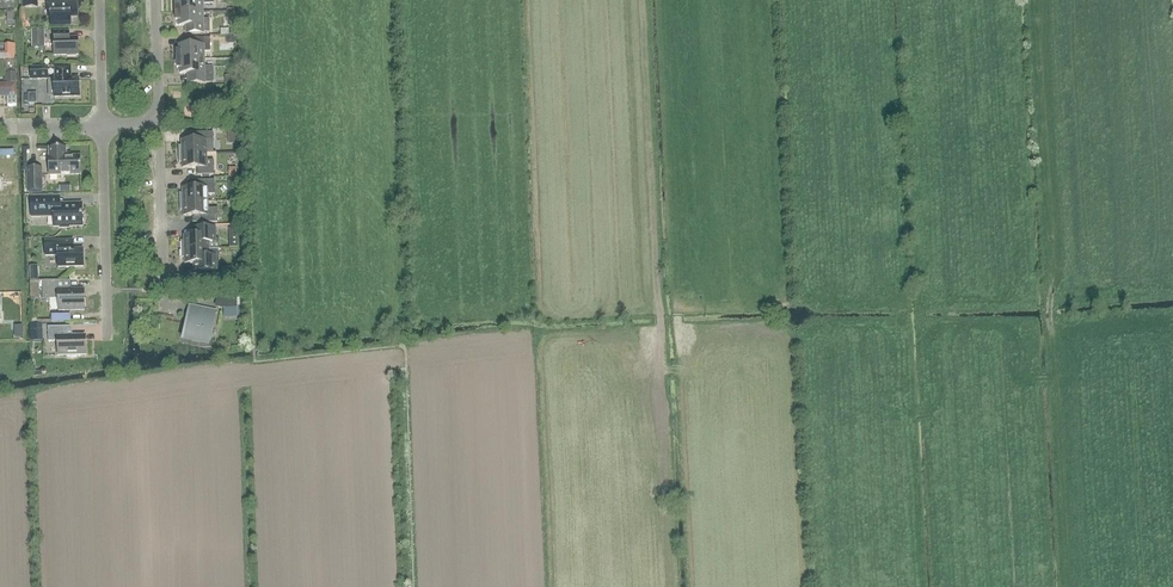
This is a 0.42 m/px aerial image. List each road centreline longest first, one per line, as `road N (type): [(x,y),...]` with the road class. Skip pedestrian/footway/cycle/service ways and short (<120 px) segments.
road 1 (residential): [(109,339),(103,127)]
road 2 (residential): [(163,299),(159,122)]
road 3 (residential): [(103,127),(101,0)]
road 4 (residential): [(159,122),(156,0)]

